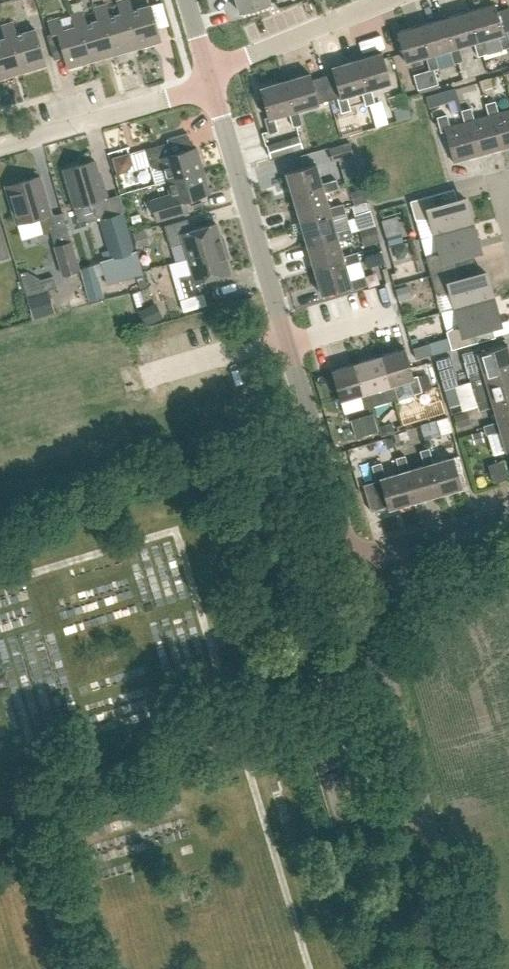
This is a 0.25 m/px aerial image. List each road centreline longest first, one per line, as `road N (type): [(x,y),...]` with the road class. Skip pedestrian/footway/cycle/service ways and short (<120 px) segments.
road 1 (unclassified): [(352,559),(212,84)]
road 2 (unclassified): [(471,968),(352,559)]
road 3 (residential): [(0,149),(212,84)]
road 4 (residential): [(209,73),(388,0)]
road 5 (unclassified): [(352,559),(508,515)]

